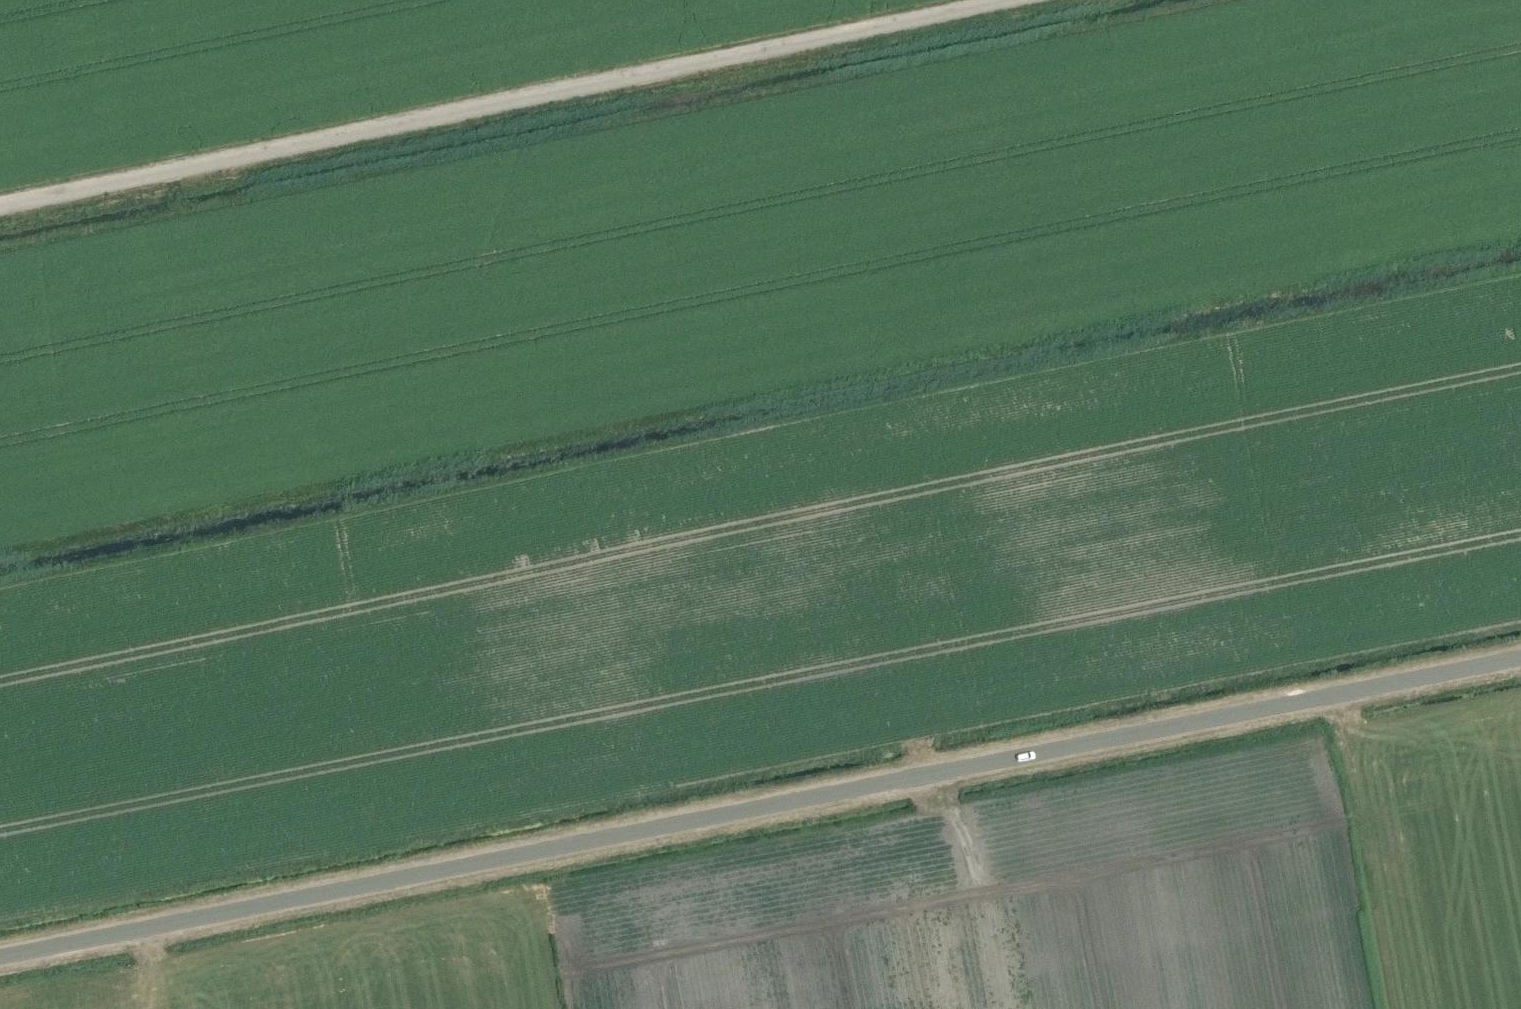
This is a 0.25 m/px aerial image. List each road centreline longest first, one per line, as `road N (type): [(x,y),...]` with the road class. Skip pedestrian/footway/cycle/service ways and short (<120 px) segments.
road 1 (unclassified): [(0,956),(1520,658)]

